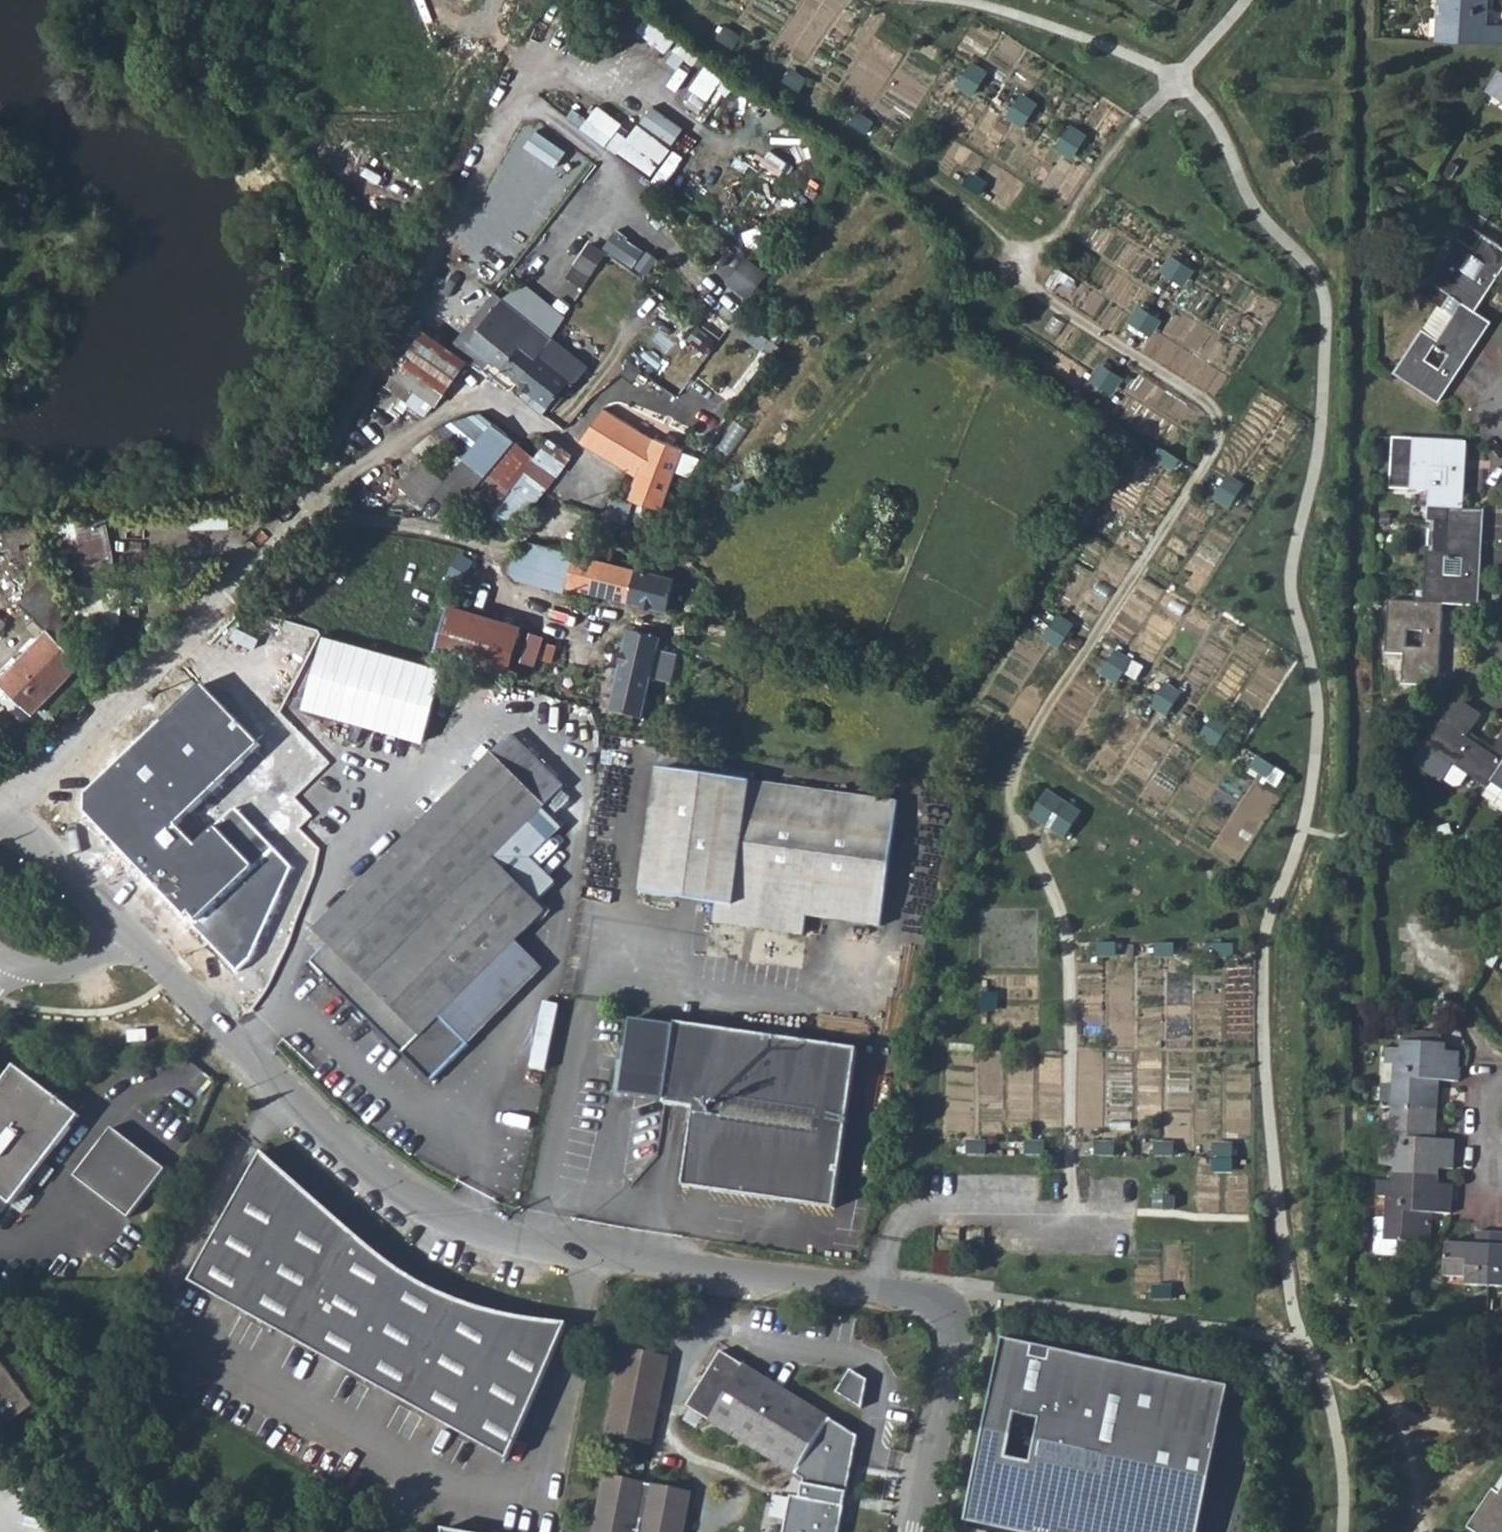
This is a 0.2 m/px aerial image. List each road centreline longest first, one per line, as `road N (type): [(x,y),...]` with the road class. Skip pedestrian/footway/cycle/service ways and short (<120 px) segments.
road 1 (residential): [(916,1531),(959,1334),(934,1300),(477,1231),(373,1174),(137,936)]
road 2 (residential): [(589,12),(515,111),(299,487),(223,587),(79,735),(0,804)]
road 3 (residential): [(137,936),(0,816)]
road 4 (residential): [(8,961),(71,971),(109,959),(137,936)]

